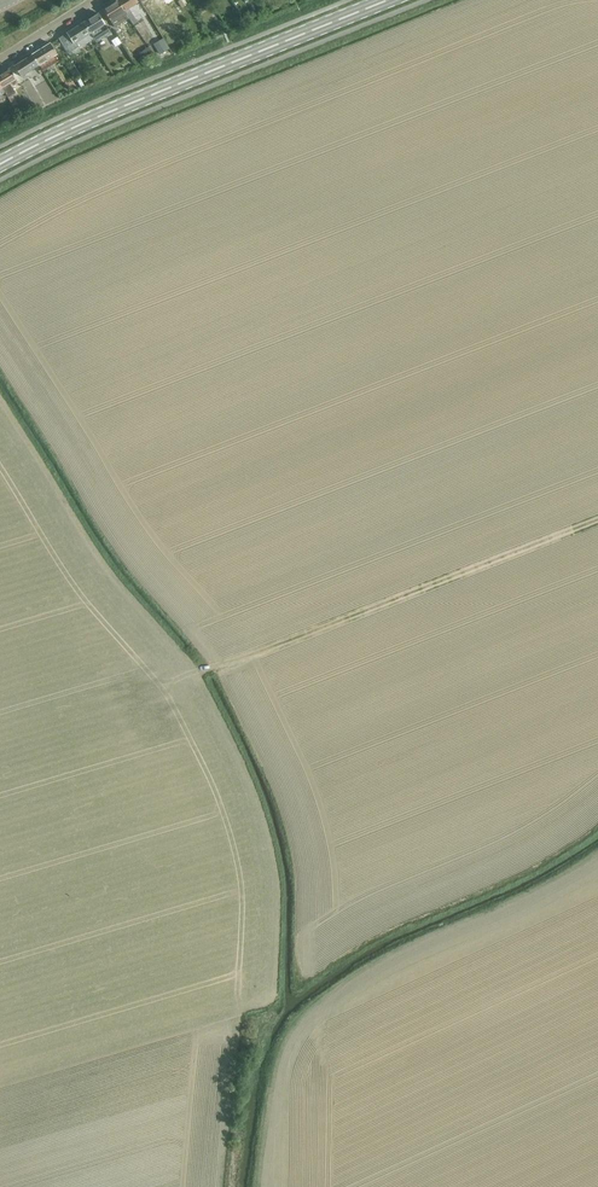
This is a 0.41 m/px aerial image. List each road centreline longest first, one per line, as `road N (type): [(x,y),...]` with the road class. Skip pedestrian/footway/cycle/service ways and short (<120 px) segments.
road 1 (secondary): [(0,165),(392,0)]

